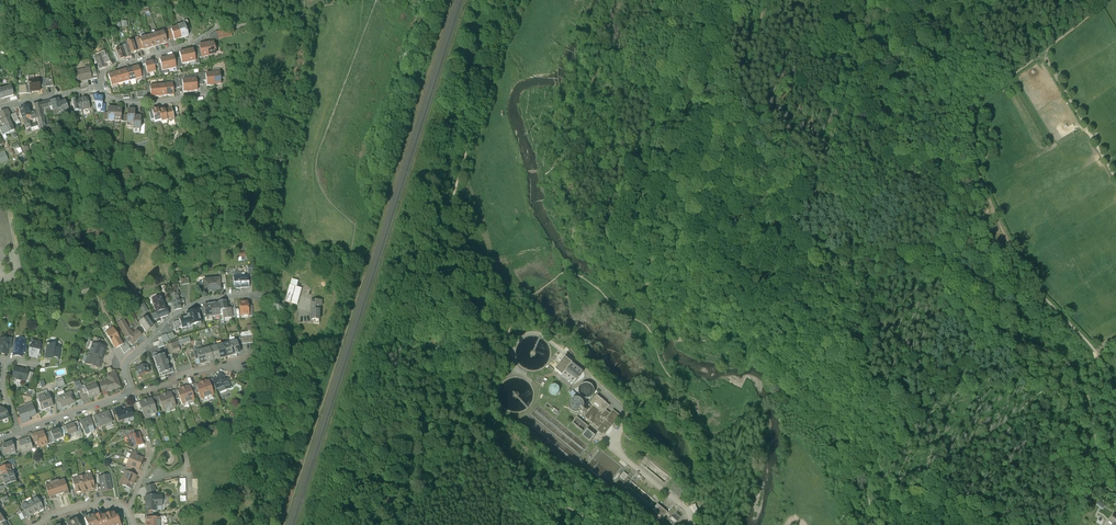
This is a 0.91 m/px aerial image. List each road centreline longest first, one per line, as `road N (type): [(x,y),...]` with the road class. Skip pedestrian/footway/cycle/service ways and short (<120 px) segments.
road 1 (track): [(1115,492),(1097,473),(1084,386),(1059,357),(993,328),(923,269),(847,261),(786,228),(713,224),(687,164),(679,97)]
road 2 (track): [(837,0),(838,36),(867,77),(894,141),(925,161),(975,171),(1029,280),(1099,359),(1115,392)]
road 3 (track): [(503,295),(461,247),(450,221),(452,181),(504,0)]
road 4 (track): [(610,524),(534,479),(479,412),(476,376),(503,342),(503,295)]
road 5 (residential): [(132,391),(125,363),(169,315),(204,296),(265,290)]
road 6 (residential): [(100,82),(111,65),(216,24)]

